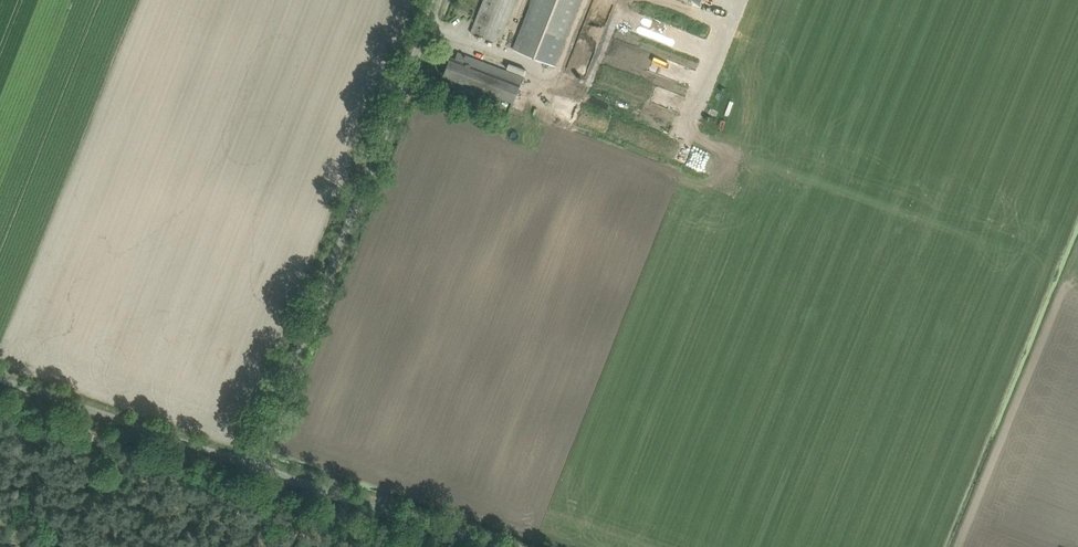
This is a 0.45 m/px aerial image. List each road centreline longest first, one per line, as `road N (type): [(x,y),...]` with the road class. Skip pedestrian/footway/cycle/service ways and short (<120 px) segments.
road 1 (unclassified): [(253,466),(439,0)]
road 2 (unclassified): [(0,379),(253,466)]
road 3 (unclassified): [(494,546),(253,466)]

